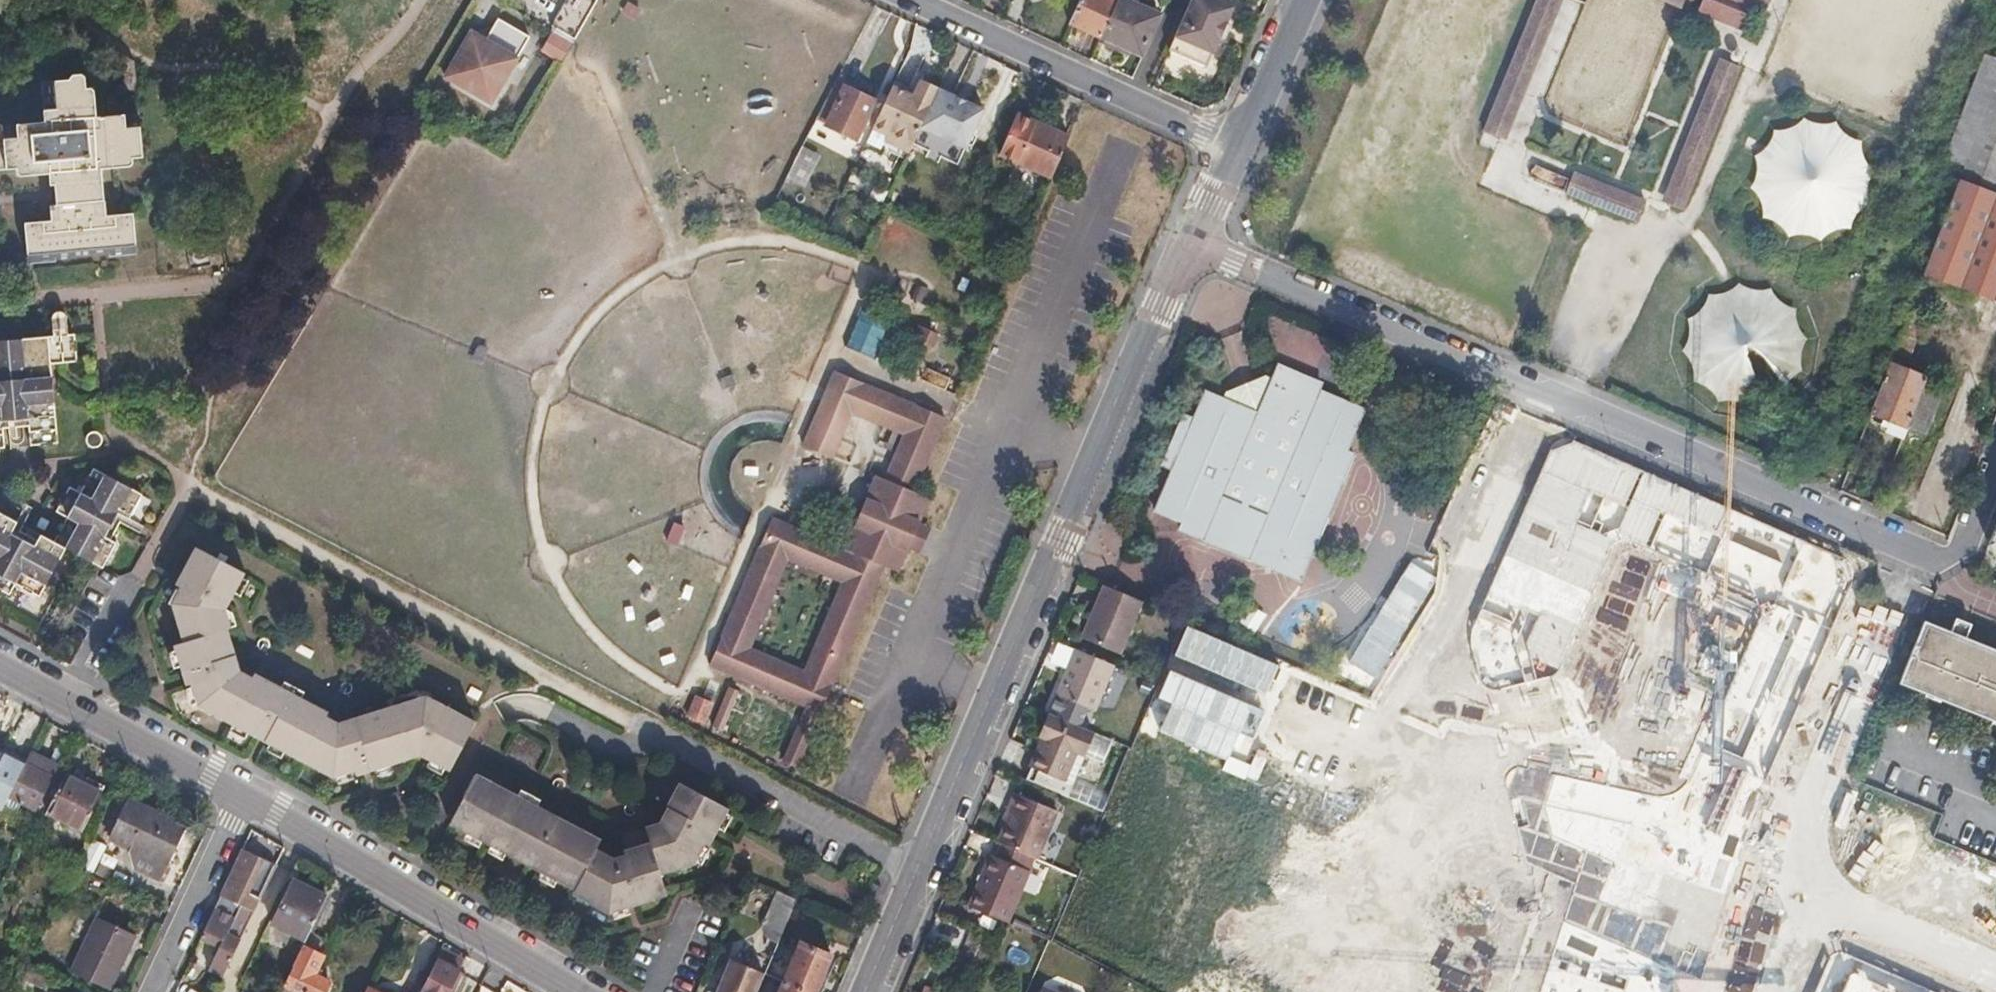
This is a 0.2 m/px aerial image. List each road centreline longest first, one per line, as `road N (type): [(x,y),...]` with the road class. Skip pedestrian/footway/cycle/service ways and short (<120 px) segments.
road 1 (residential): [(69,697),(190,493),(920,869)]
road 2 (residential): [(1191,243),(1955,566),(1995,462)]
road 3 (residential): [(1191,243),(920,869)]
road 4 (unknown): [(1995,977),(1841,912),(1810,873),(1804,799),(1907,546)]
road 5 (residential): [(245,796),(589,991)]
road 6 (residential): [(1231,135),(905,0)]
road 7 (residential): [(154,991),(245,796)]
road 8 (residential): [(69,697),(245,796)]
road 9 (residential): [(1290,0),(1231,135)]
road 10 (residential): [(920,869),(868,991)]

